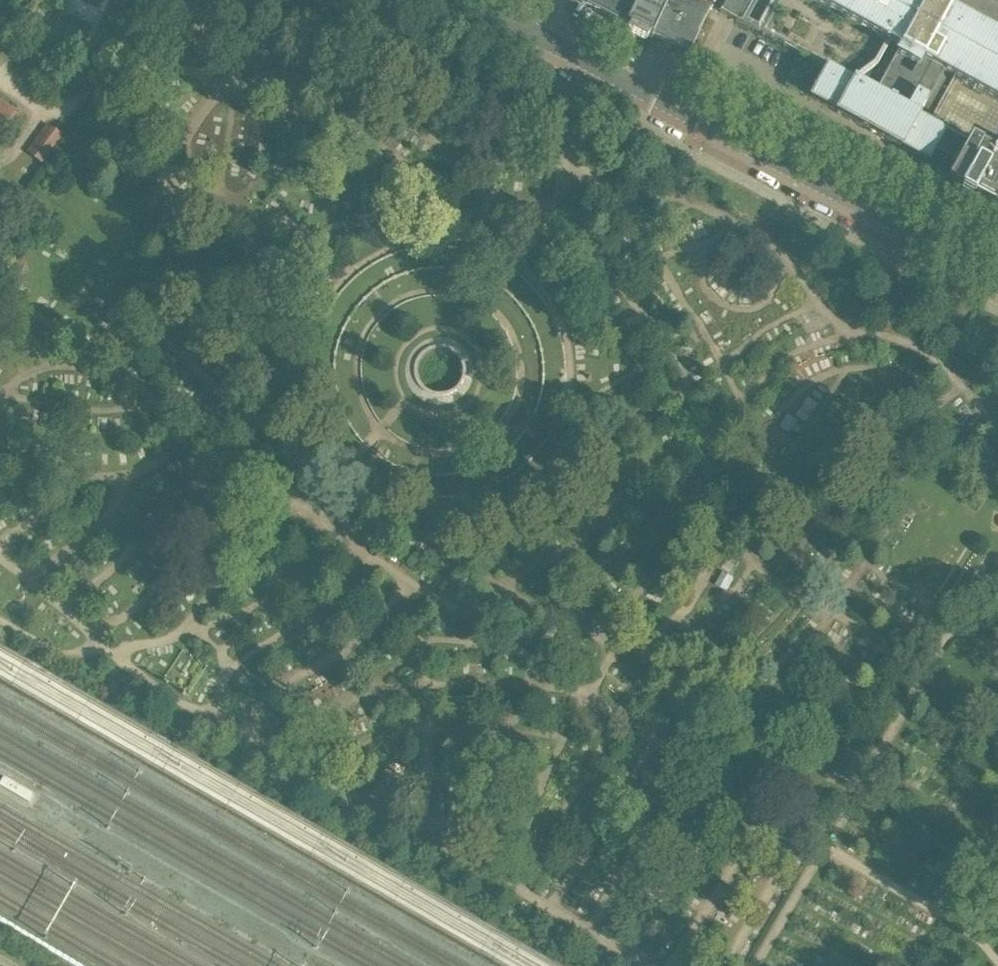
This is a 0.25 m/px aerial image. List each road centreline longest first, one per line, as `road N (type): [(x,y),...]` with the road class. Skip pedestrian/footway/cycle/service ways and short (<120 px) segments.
road 1 (residential): [(997,273),(539,36)]

